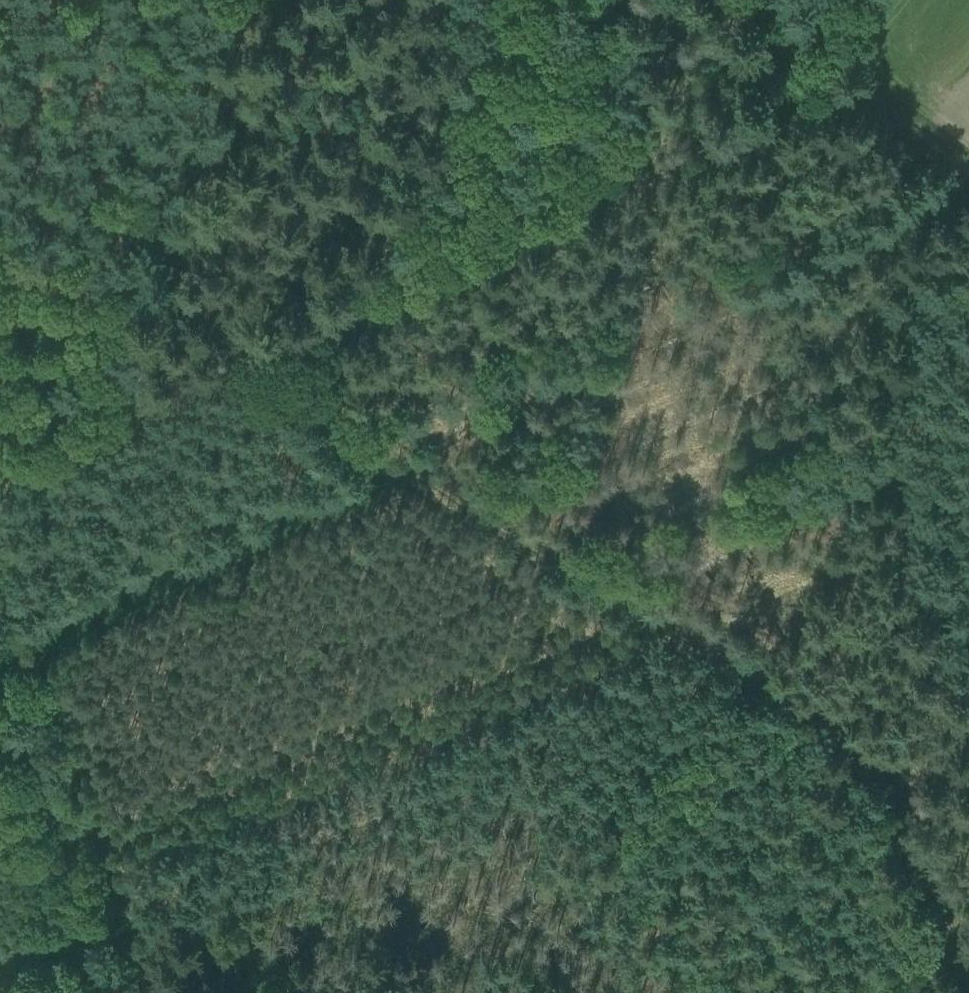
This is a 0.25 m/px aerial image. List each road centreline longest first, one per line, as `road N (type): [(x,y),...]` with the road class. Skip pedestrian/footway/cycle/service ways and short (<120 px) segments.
road 1 (track): [(968,198),(723,0)]
road 2 (track): [(77,992),(0,780)]

